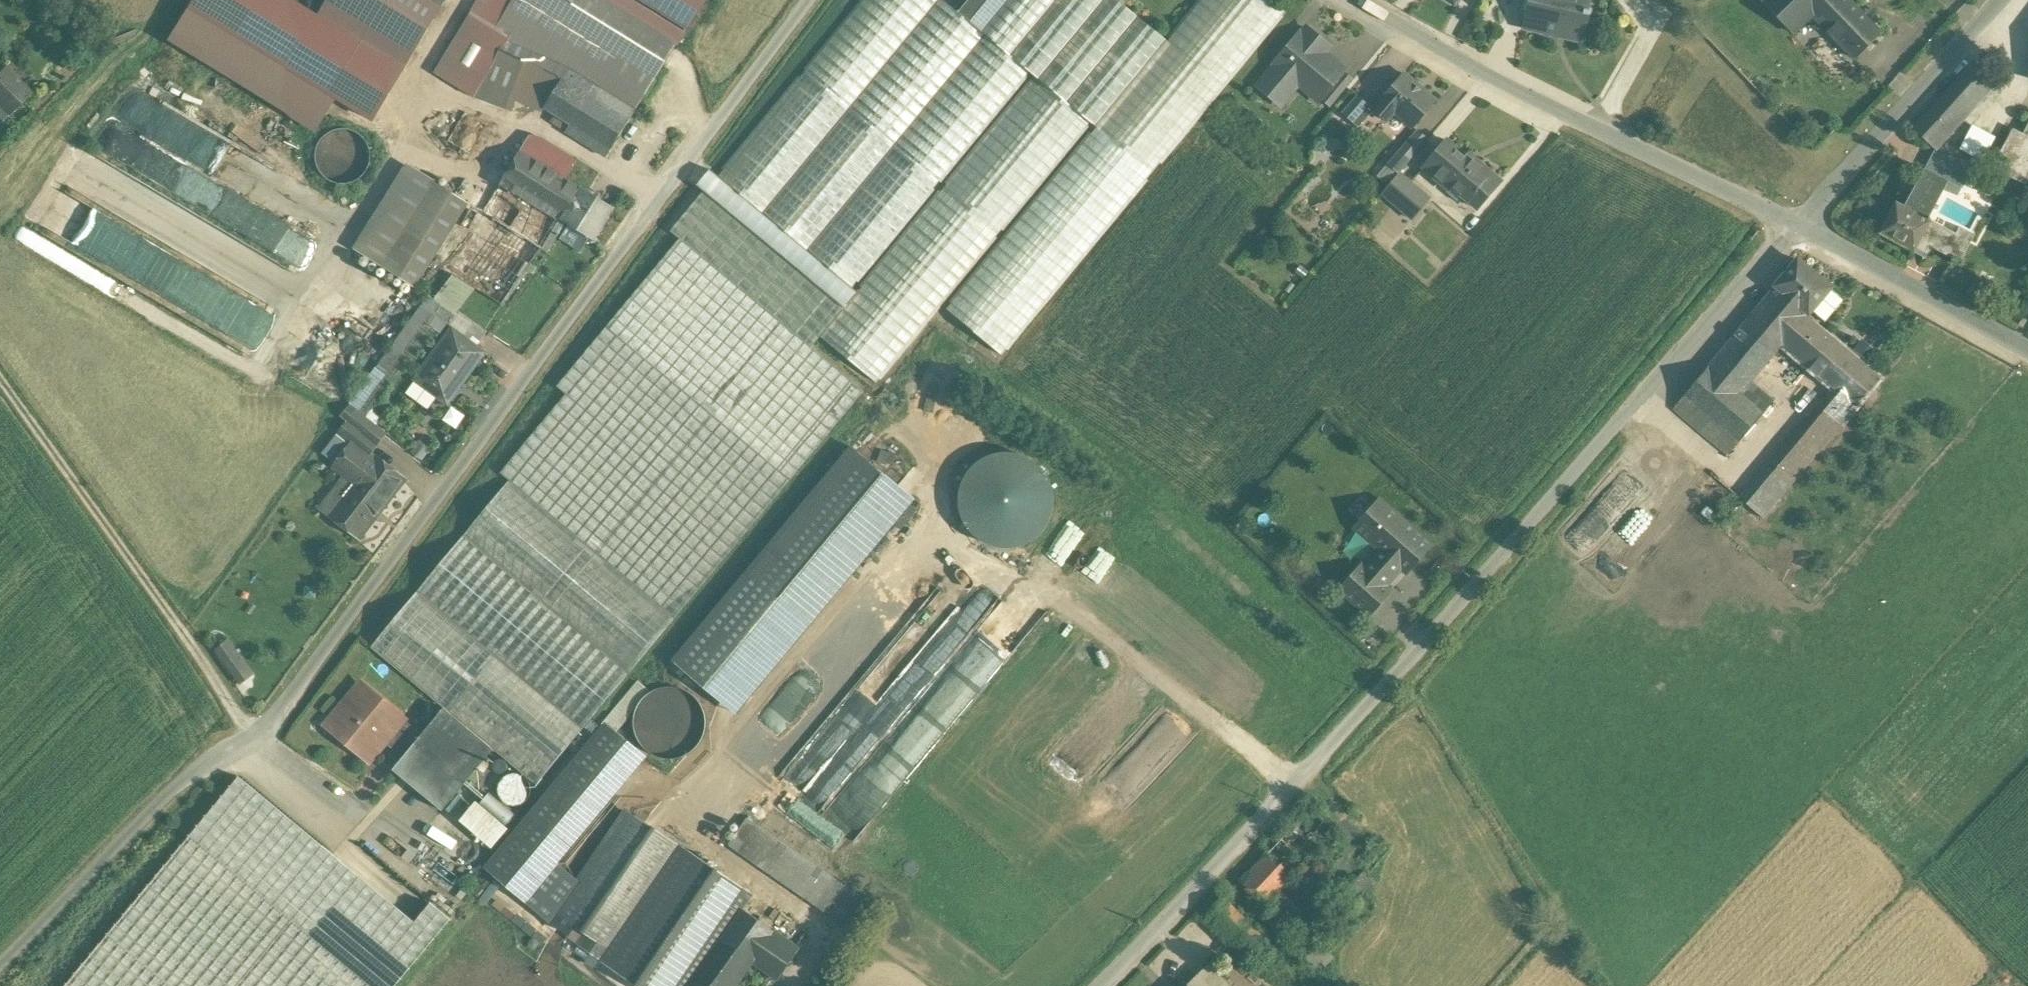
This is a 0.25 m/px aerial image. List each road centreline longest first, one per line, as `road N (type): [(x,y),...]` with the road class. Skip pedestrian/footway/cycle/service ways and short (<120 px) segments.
road 1 (unclassified): [(1100,985),(1368,704),(1797,224)]
road 2 (residential): [(244,733),(265,727),(813,0)]
road 3 (residential): [(1797,224),(1576,120),(1361,0)]
road 4 (track): [(0,368),(265,727)]
road 5 (track): [(0,973),(244,733)]
road 6 (track): [(1797,224),(2007,0)]
road 7 (residential): [(2027,350),(1797,224)]

